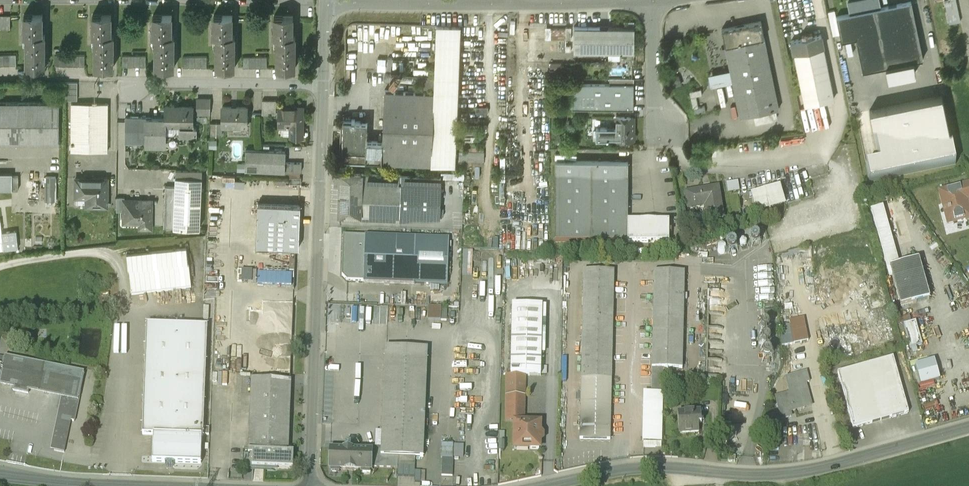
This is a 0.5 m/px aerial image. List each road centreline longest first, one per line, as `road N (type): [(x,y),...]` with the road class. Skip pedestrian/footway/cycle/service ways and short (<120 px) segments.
road 1 (unclassified): [(968,429),(795,475),(653,467),(546,485)]
road 2 (residential): [(309,485),(323,85)]
road 3 (residential): [(668,0),(324,3)]
road 4 (residential): [(323,85),(136,85)]
road 5 (unclassified): [(122,485),(2,477)]

